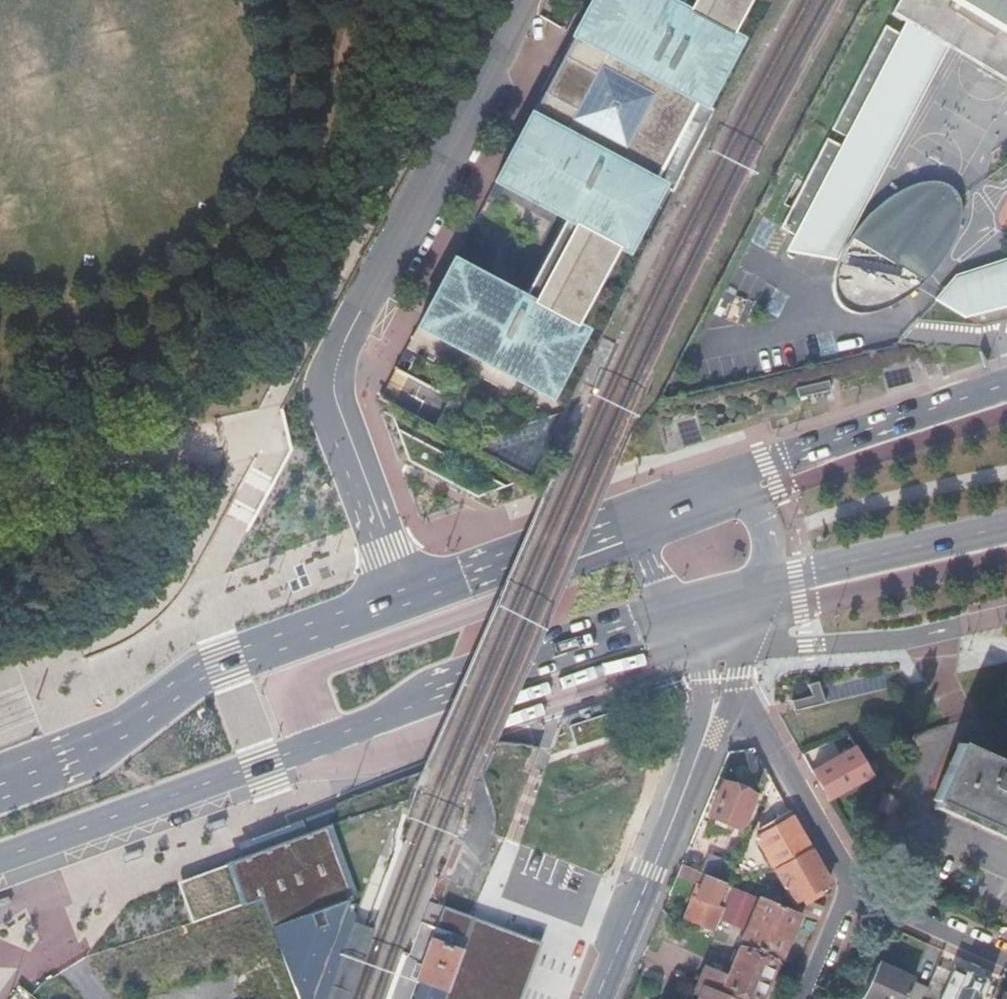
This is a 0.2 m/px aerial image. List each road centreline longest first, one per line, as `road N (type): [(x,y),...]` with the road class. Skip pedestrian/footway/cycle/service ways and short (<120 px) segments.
road 1 (motorway): [(0,776),(374,636),(1006,433)]
road 2 (motorway): [(1006,402),(365,599),(0,736)]
road 3 (primary): [(0,854),(689,607)]
road 4 (primary): [(402,593),(228,655),(97,747),(0,782)]
road 5 (unclassified): [(725,673),(597,998)]
road 6 (secondary): [(370,291),(522,0)]
road 7 (secondary): [(370,291),(330,384),(402,593)]
road 8 (primary): [(1006,383),(724,478)]
road 9 (primary): [(655,501),(402,593)]
road 10 (track): [(0,486),(172,446),(249,431),(258,437)]
road 11 (unclassified): [(860,892),(725,673)]
road 12 (primary): [(767,584),(1006,525)]
road 13 (residential): [(1006,960),(860,892)]
road 14 (primary): [(655,501),(645,527),(660,581),(689,607)]
road 15 (primary): [(767,584),(768,537),(724,478)]

